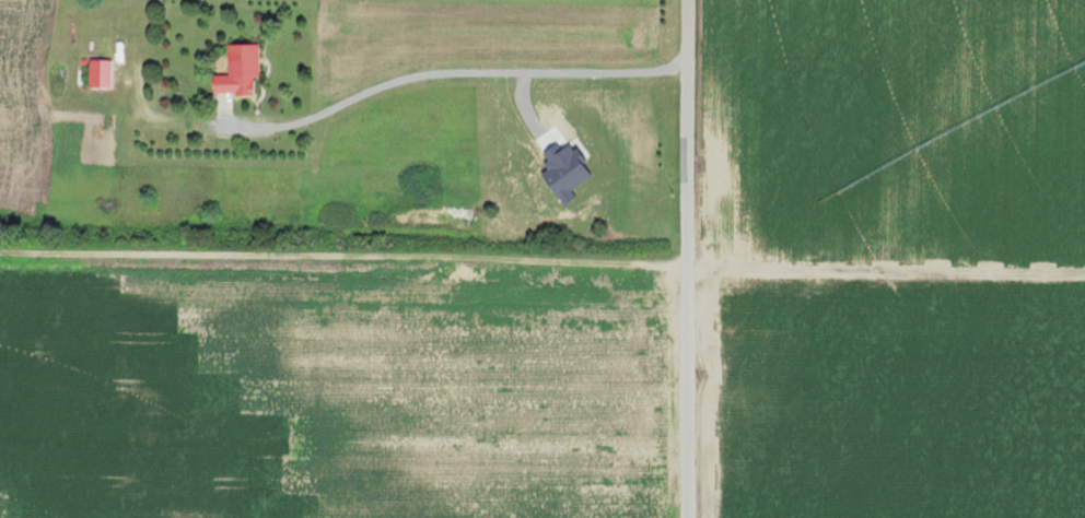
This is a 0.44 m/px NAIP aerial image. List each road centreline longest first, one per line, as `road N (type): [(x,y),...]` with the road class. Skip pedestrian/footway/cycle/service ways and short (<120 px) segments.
road 1 (residential): [(686,266),(0,254)]
road 2 (residential): [(125,83),(131,122),(285,128),(401,76),(438,70),(661,72),(689,61)]
road 3 (residential): [(689,517),(690,0)]

